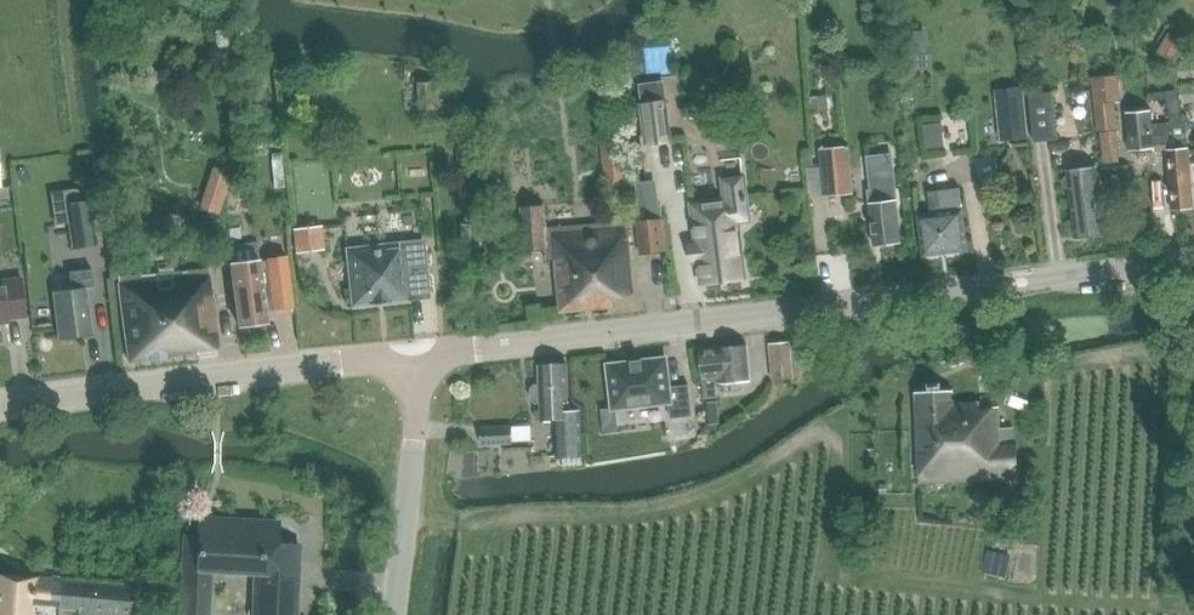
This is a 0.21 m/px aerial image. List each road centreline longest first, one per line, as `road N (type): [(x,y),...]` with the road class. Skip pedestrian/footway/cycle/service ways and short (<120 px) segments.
road 1 (tertiary): [(416,375),(480,345),(1193,254)]
road 2 (tertiary): [(0,402),(337,358),(416,375)]
road 3 (unclassified): [(395,614),(416,375)]

